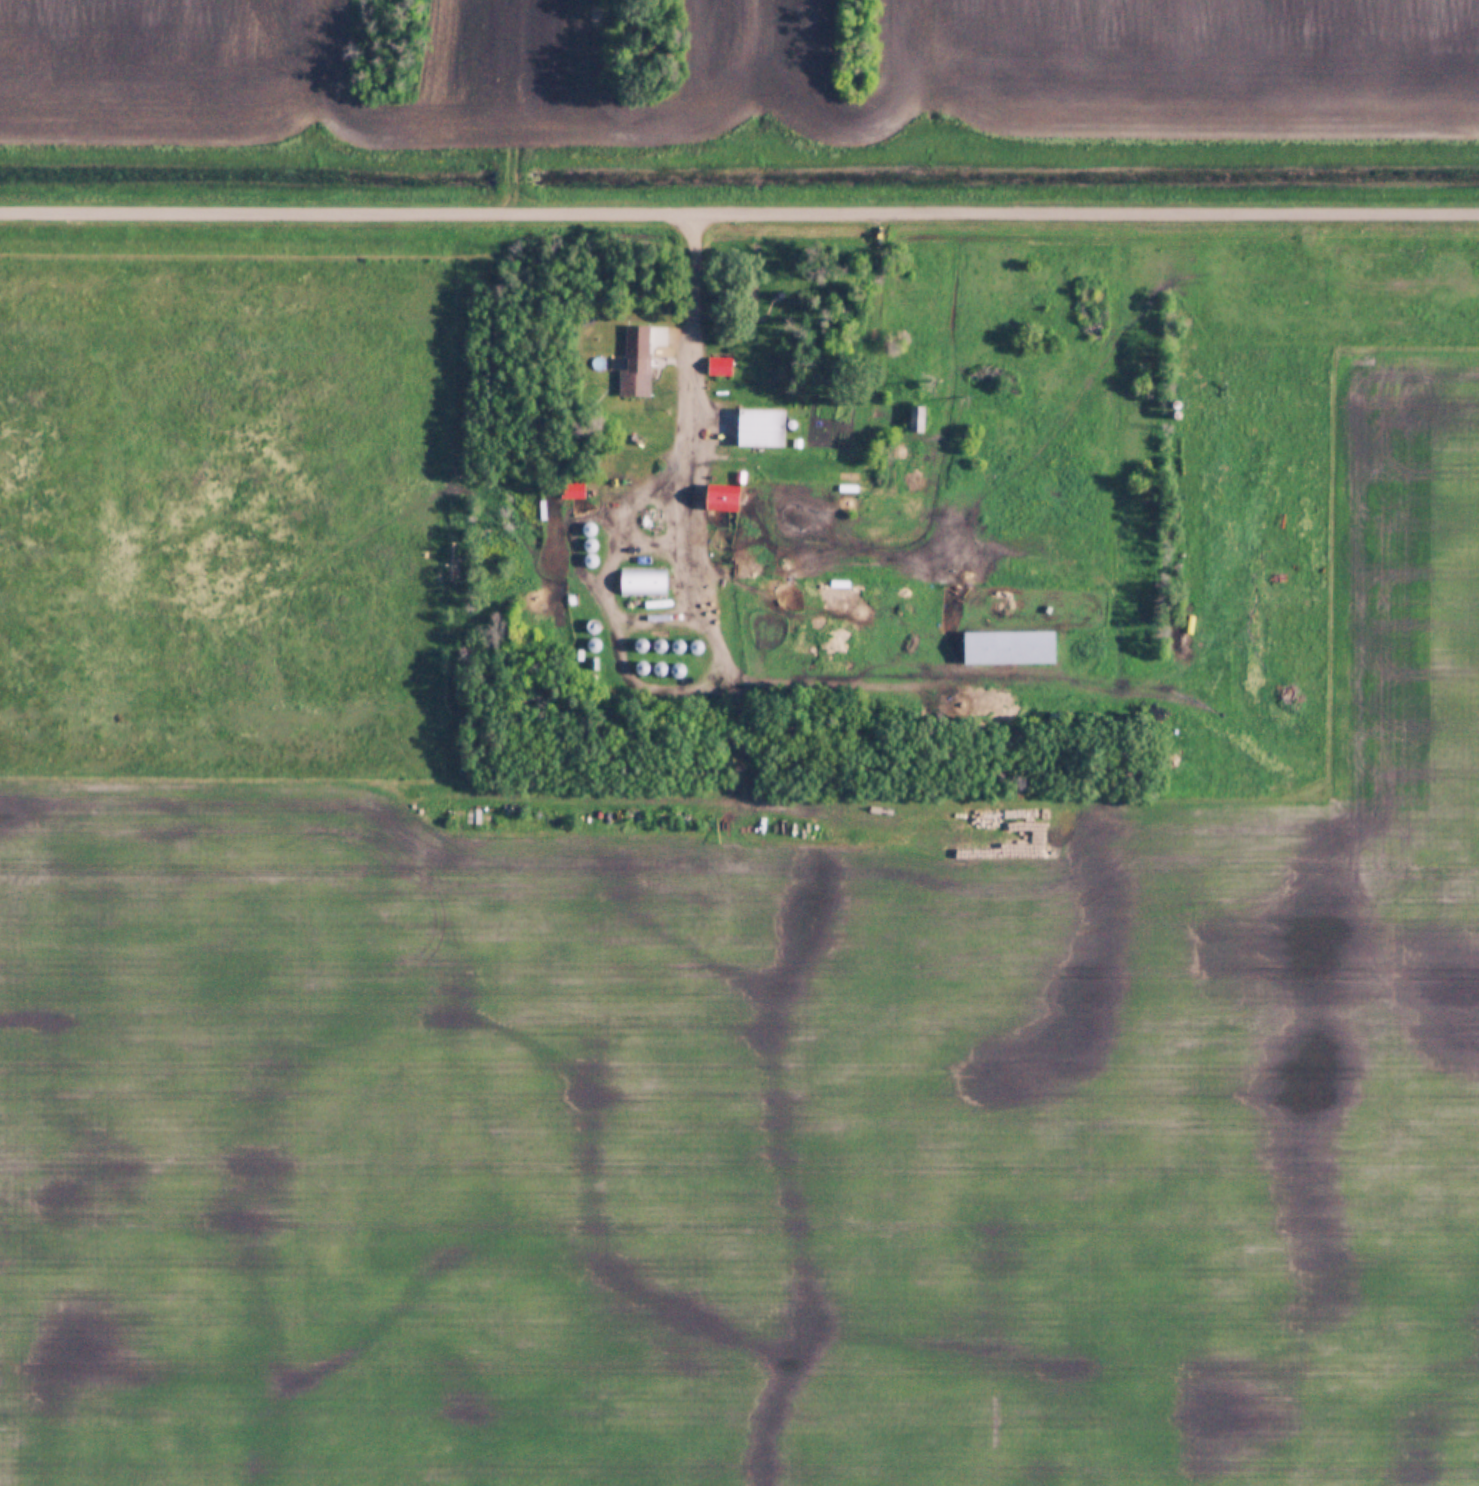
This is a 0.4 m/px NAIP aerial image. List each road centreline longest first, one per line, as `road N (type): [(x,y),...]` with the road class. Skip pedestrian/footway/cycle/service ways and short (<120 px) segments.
road 1 (residential): [(0,213),(1478,217)]
road 2 (track): [(493,216),(496,0)]
road 3 (track): [(864,360),(881,211)]

